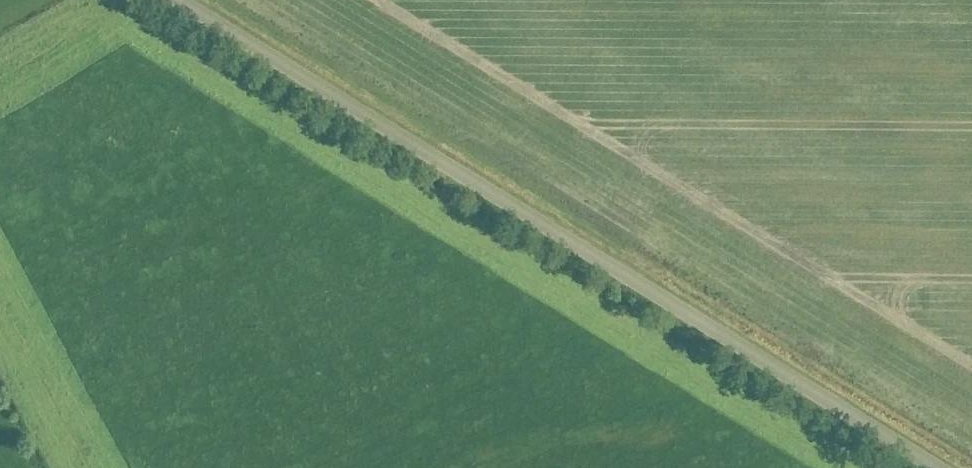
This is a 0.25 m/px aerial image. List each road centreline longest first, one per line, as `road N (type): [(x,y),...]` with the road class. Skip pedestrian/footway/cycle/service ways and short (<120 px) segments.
road 1 (unclassified): [(929,467),(177,0)]

